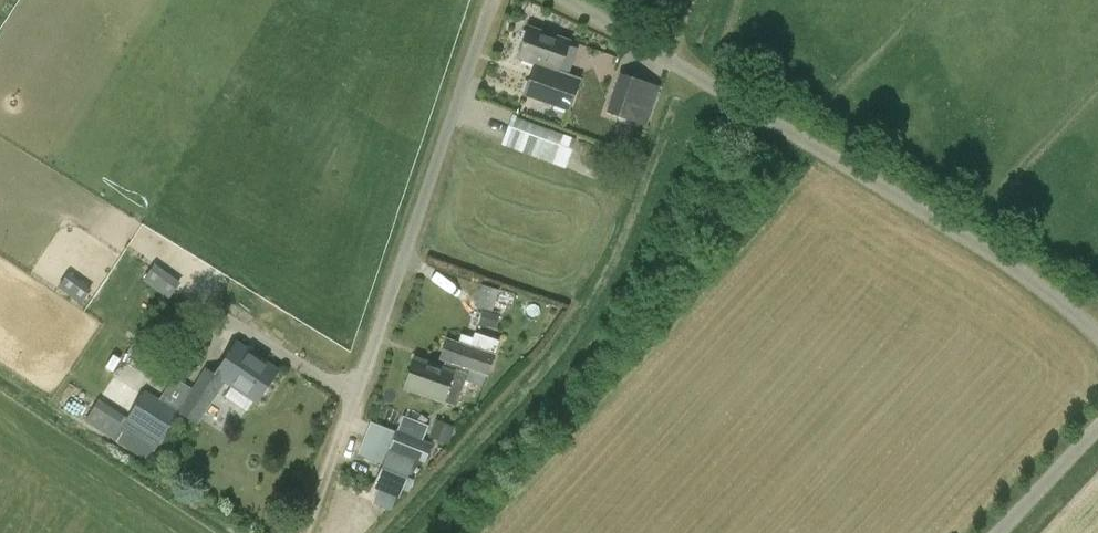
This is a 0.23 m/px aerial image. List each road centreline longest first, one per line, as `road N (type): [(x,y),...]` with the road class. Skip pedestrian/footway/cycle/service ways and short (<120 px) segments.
road 1 (unclassified): [(1097,334),(1003,262),(569,0)]
road 2 (unclassified): [(350,416),(493,0)]
road 3 (unclassified): [(998,532),(1097,427)]
road 4 (track): [(305,532),(350,416)]

